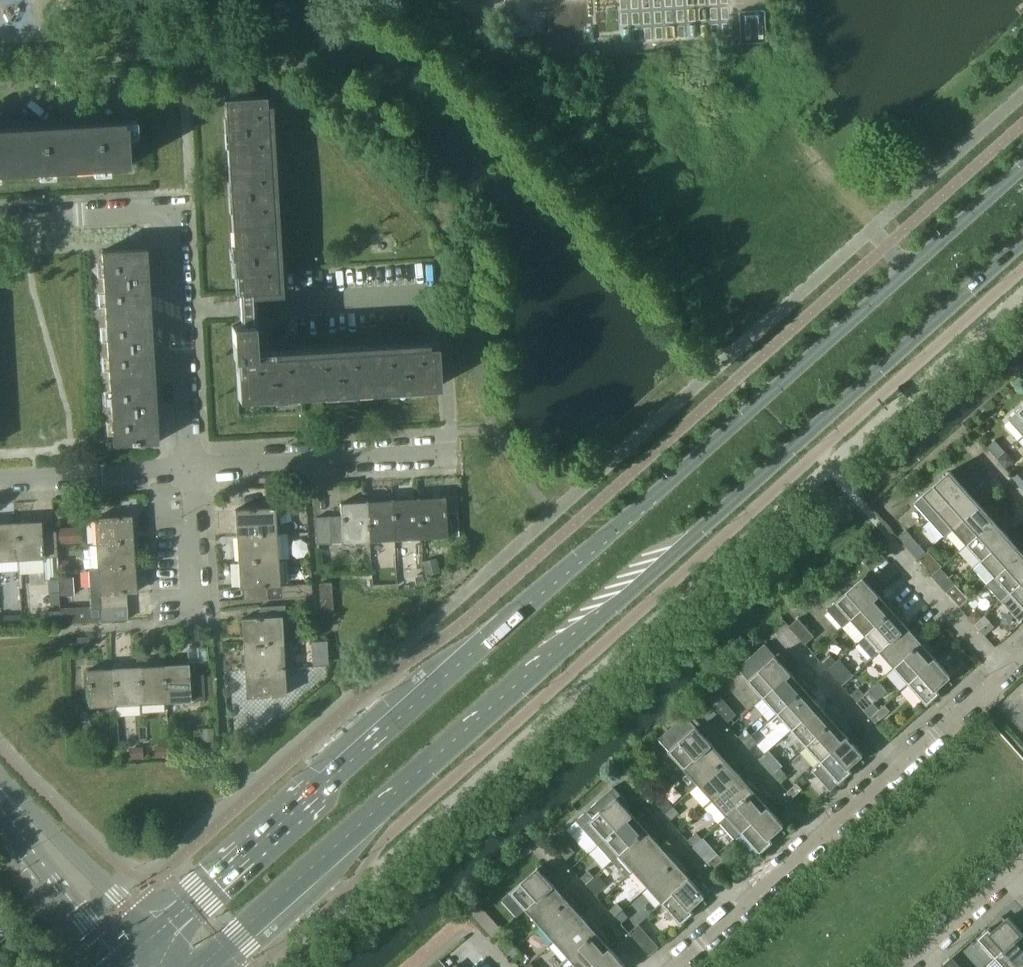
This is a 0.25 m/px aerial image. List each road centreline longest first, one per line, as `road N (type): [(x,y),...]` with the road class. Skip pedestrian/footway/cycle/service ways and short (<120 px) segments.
road 1 (secondary): [(1022,166),(138,948)]
road 2 (secondary): [(198,966),(1022,243)]
road 3 (residential): [(190,470),(175,211),(0,221)]
road 4 (residential): [(190,470),(450,454)]
road 5 (tertiary): [(138,948),(0,792)]
road 6 (residential): [(0,484),(190,470)]
road 7 (residential): [(1004,676),(888,547)]
road 8 (residential): [(741,912),(636,792)]
road 9 (residential): [(819,841),(716,722)]
road 10 (residential): [(901,768),(797,651)]
road 11 (residential): [(199,616),(190,470)]
road 12 (residential): [(1004,676),(901,768)]
road 13 (residential): [(648,966),(558,864)]

